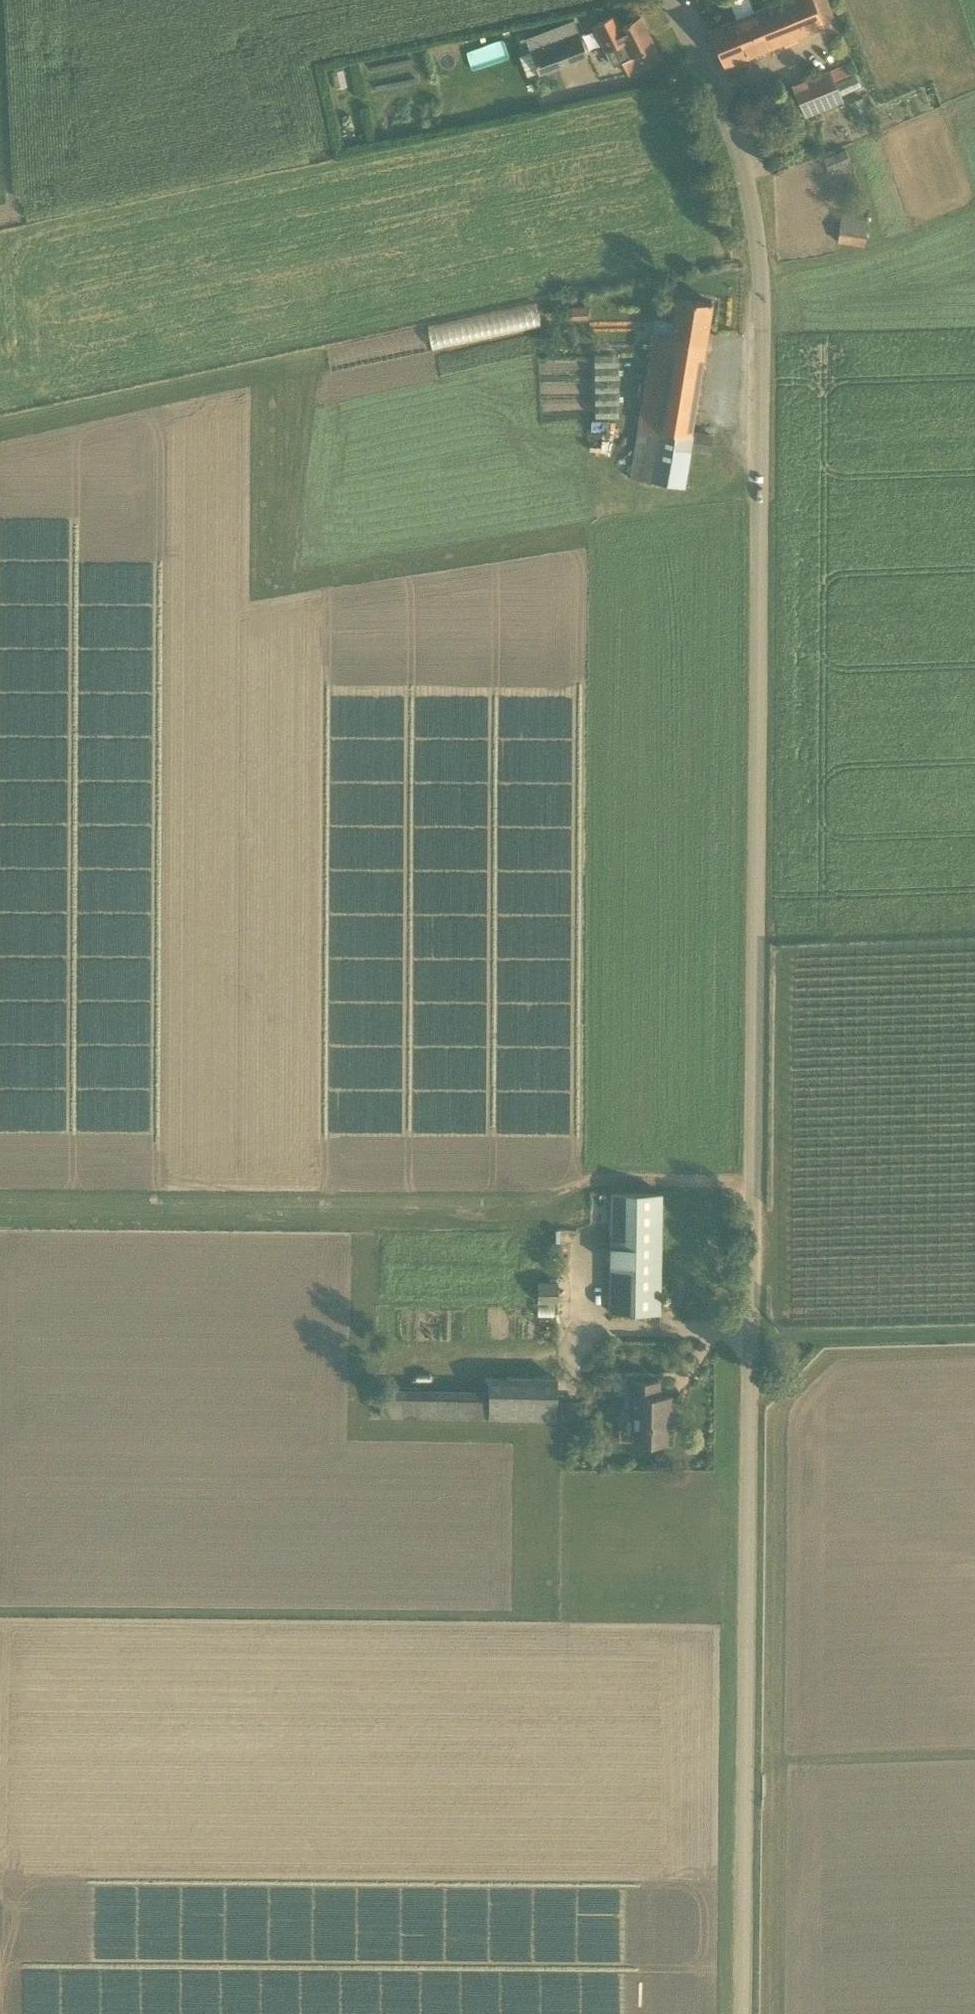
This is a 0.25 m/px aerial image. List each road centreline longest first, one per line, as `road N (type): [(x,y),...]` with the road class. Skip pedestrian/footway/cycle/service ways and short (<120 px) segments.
road 1 (unclassified): [(740,2013),(751,227),(728,134),(662,0)]
road 2 (track): [(747,1338),(974,1333)]

